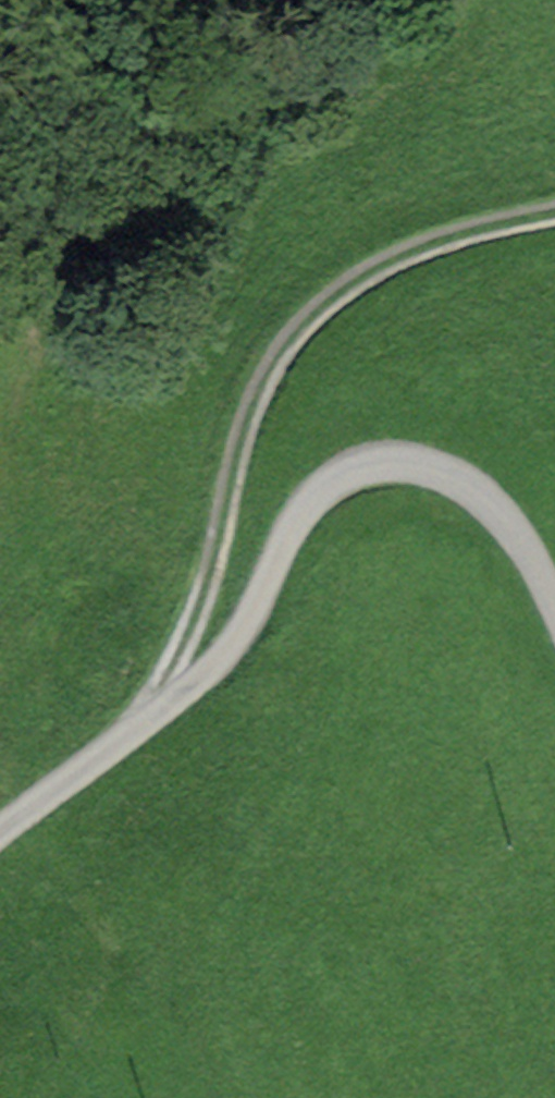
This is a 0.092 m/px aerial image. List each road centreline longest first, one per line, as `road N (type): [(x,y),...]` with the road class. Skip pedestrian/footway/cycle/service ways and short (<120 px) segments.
road 1 (unclassified): [(0,842),(197,694),(336,495),(384,468),(433,468),(482,488),(554,609)]
road 2 (track): [(554,222),(354,279),(291,354),(250,424),(203,613),(161,720)]

